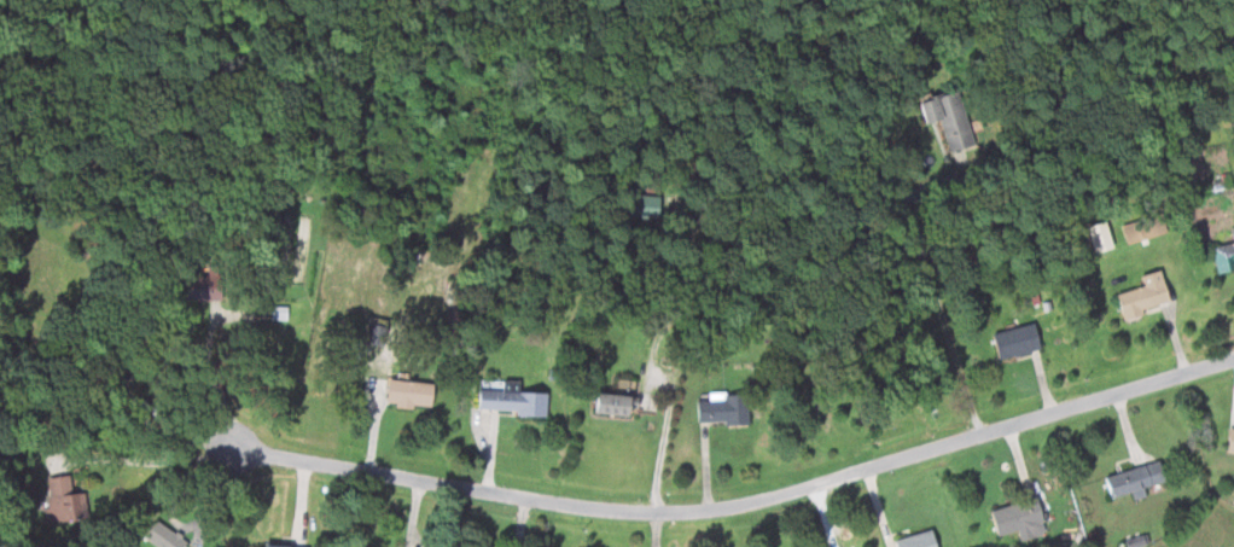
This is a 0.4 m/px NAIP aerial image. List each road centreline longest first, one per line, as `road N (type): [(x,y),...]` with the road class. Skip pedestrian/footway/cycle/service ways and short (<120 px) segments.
road 1 (residential): [(241,448),(635,510),(699,508),(769,497),(1233,356)]

